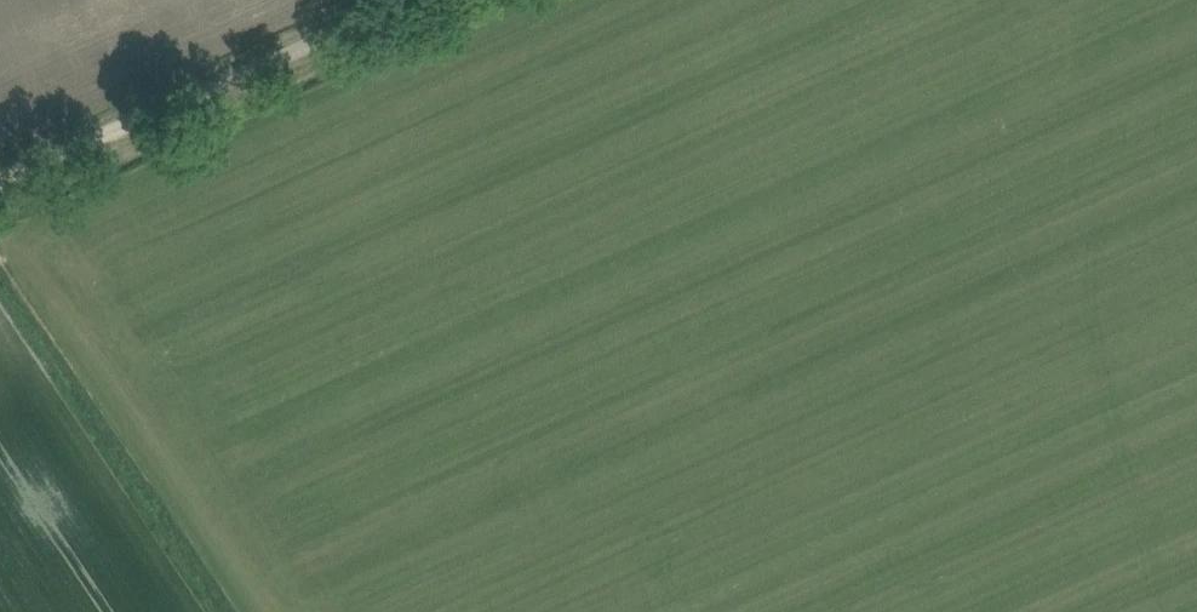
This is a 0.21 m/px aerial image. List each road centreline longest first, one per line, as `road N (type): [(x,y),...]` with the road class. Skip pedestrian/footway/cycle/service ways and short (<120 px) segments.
road 1 (track): [(430,0),(0,192)]

